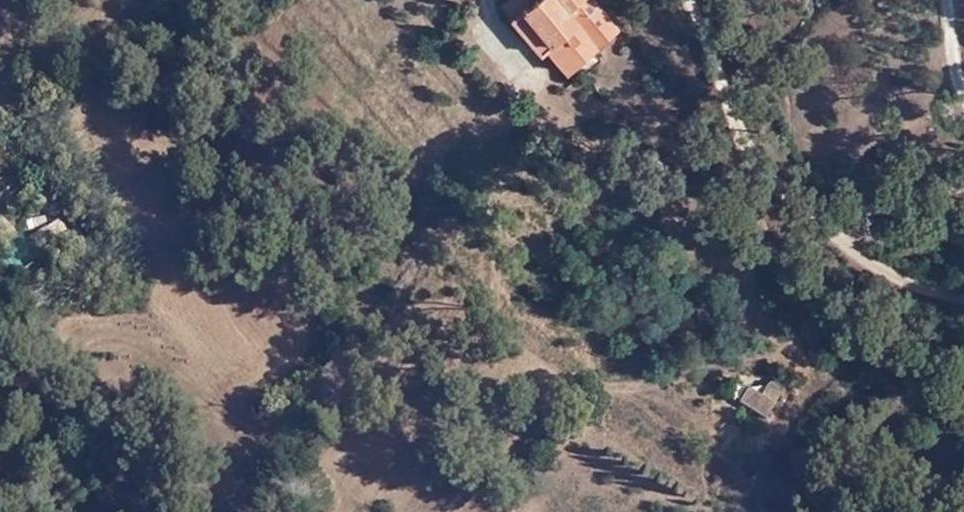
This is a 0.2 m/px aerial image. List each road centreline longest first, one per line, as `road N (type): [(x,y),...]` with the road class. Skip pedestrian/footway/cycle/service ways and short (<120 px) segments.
road 1 (unclassified): [(963,295),(880,273),(764,174),(692,0)]

